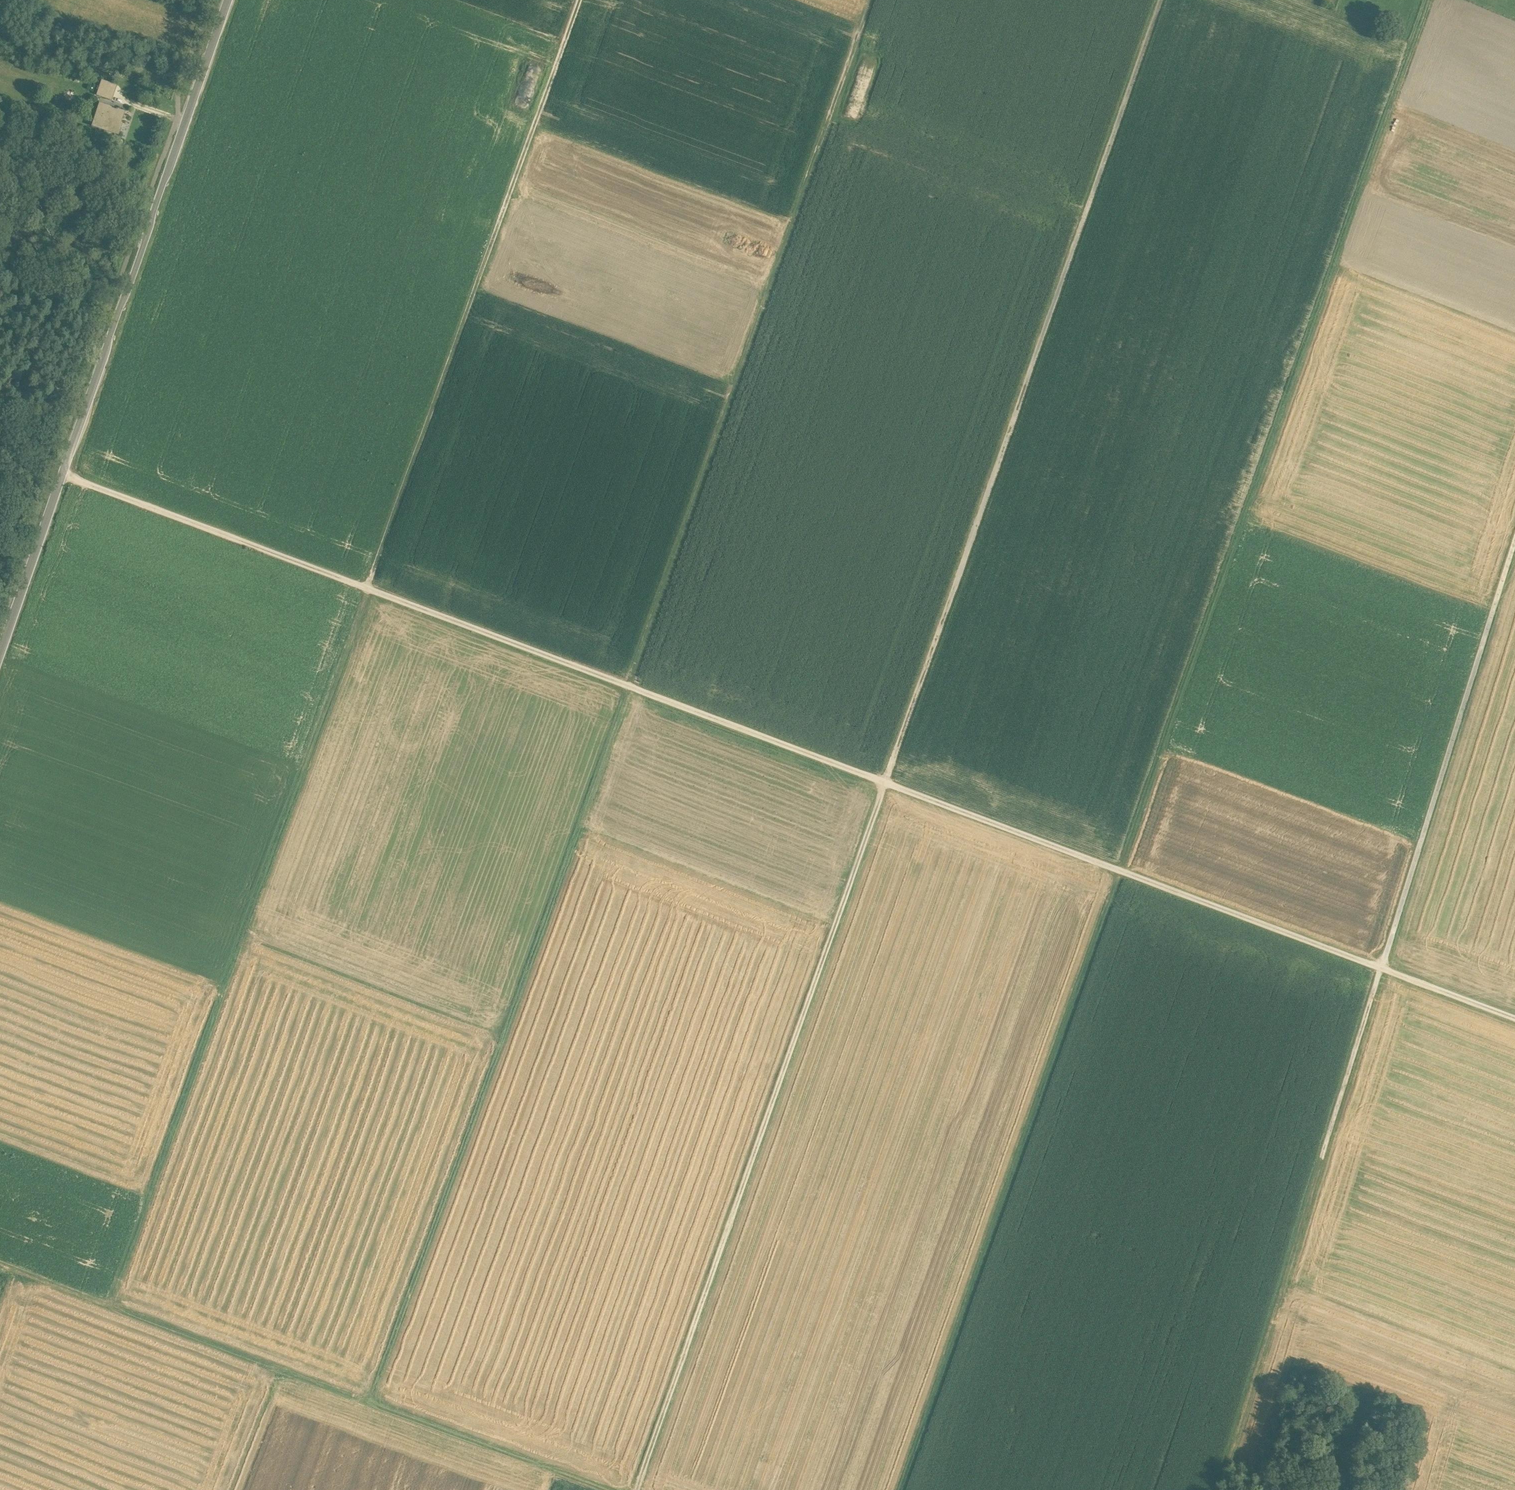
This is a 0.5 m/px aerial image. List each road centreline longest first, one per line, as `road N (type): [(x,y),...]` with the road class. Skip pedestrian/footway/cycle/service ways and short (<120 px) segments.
road 1 (track): [(1428,0),(901,1489)]
road 2 (track): [(1162,0),(637,1489)]
road 3 (track): [(879,0),(374,1410)]
road 4 (track): [(1381,968),(63,475)]
road 5 (track): [(113,1311),(370,593)]
road 6 (tertiary): [(0,654),(229,0)]
road 7 (track): [(596,1489),(0,1268)]
road 8 (track): [(581,0),(370,593)]
road 9 (track): [(1381,968),(1222,1489)]
road 10 (track): [(1514,541),(1381,968)]
road 11 (track): [(1514,1018),(1381,968)]

